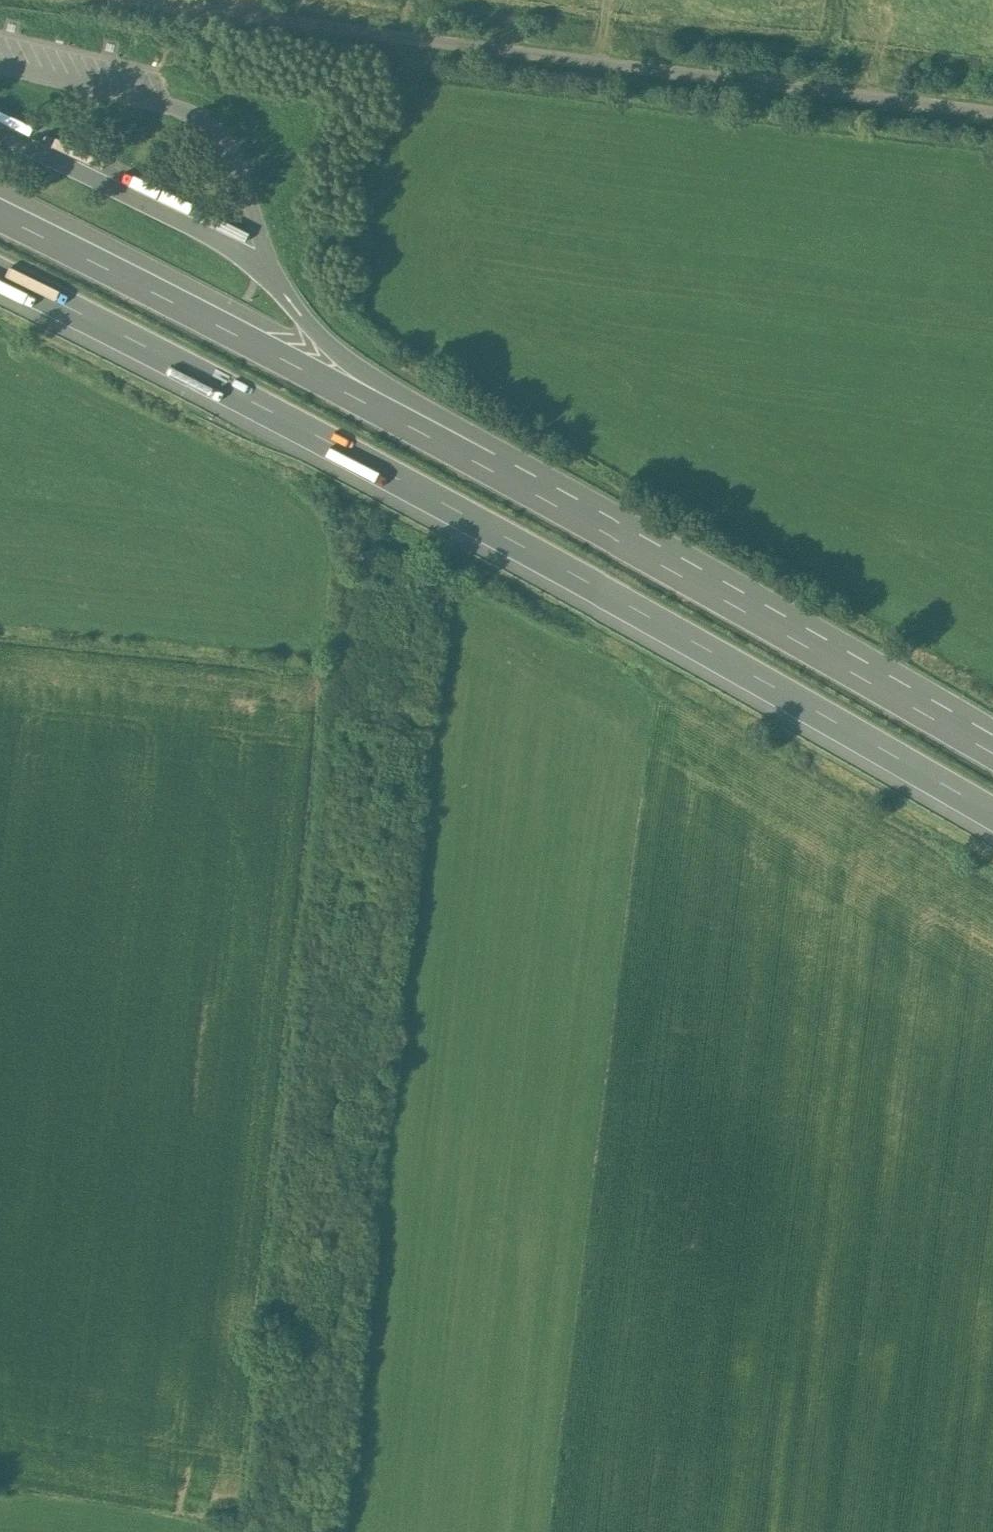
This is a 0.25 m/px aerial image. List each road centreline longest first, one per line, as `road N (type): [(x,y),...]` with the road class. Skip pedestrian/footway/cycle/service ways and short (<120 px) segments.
road 1 (motorway): [(0,269),(176,352),(992,808)]
road 2 (unclassified): [(196,0),(992,105)]
road 3 (motorway): [(992,751),(492,464)]
road 4 (motorway): [(492,464),(200,304),(0,207)]
road 5 (motorway): [(492,464),(450,421),(368,373),(312,323),(263,260)]

